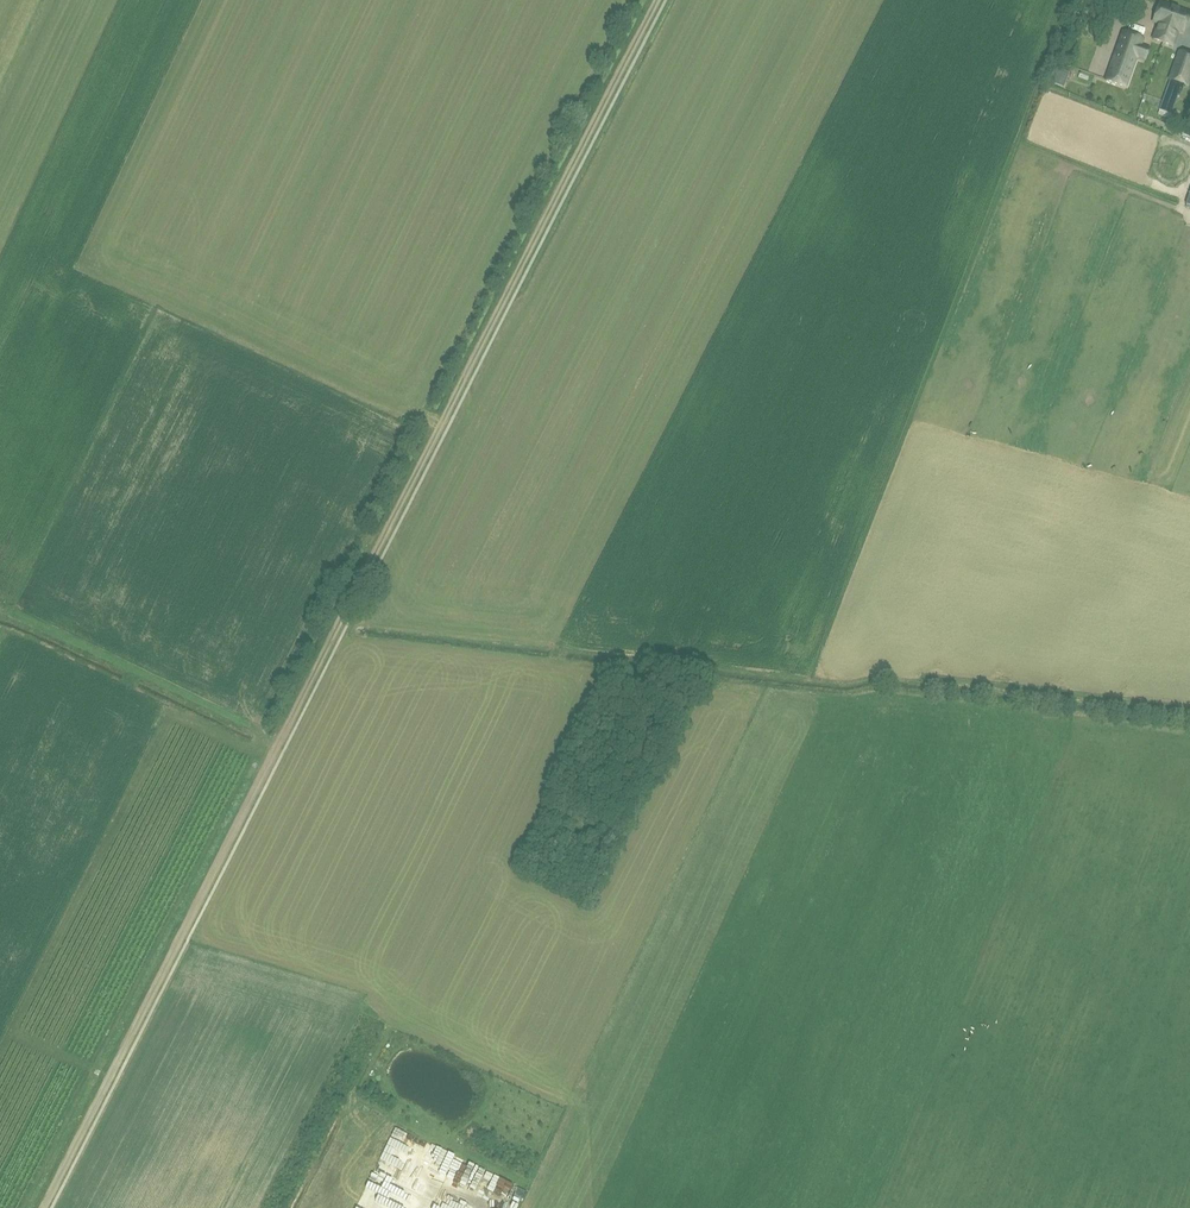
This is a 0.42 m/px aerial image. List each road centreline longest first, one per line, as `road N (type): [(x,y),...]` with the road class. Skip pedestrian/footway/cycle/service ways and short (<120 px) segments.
road 1 (track): [(658,0),(43,1207)]

